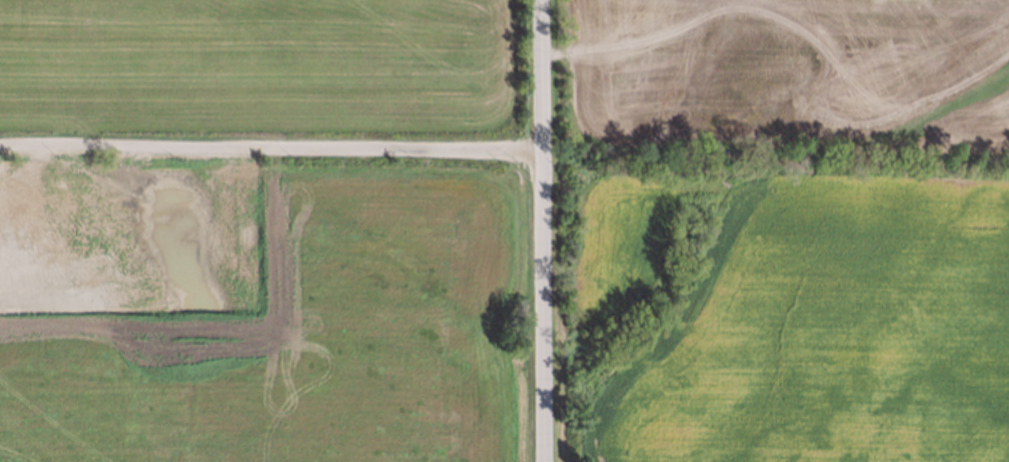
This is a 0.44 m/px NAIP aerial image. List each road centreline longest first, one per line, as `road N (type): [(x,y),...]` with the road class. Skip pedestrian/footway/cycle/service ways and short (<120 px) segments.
road 1 (tertiary): [(541,0),(541,461)]

